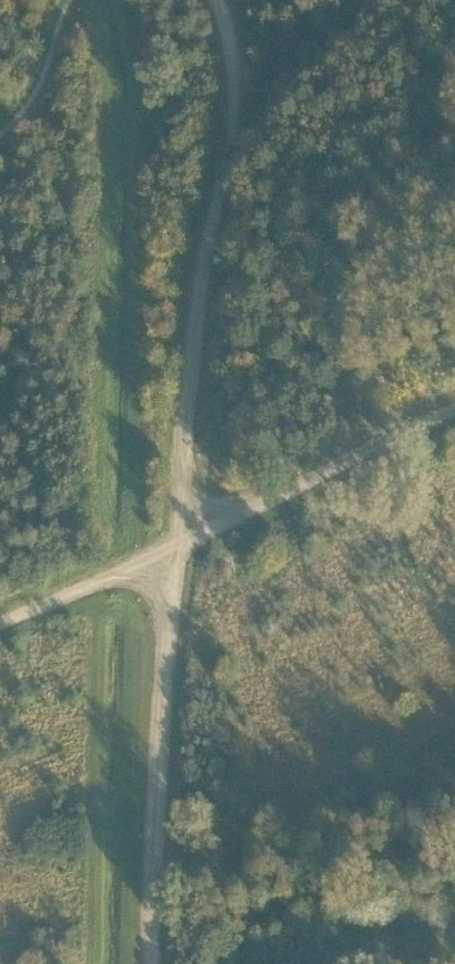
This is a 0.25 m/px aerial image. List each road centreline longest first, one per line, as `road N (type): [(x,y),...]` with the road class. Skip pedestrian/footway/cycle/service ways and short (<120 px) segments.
road 1 (track): [(215,0),(227,32),(230,97),(200,257),(187,396),(163,686),(154,963)]
road 2 (track): [(454,406),(0,614)]

